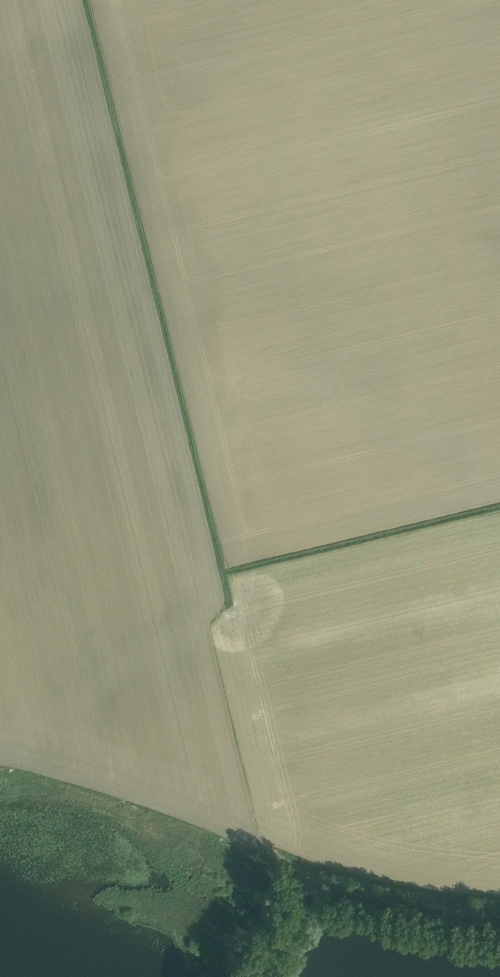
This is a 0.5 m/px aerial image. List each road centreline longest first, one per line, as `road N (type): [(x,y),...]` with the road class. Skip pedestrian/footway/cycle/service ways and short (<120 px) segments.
road 1 (track): [(246,841),(334,884),(499,909)]

